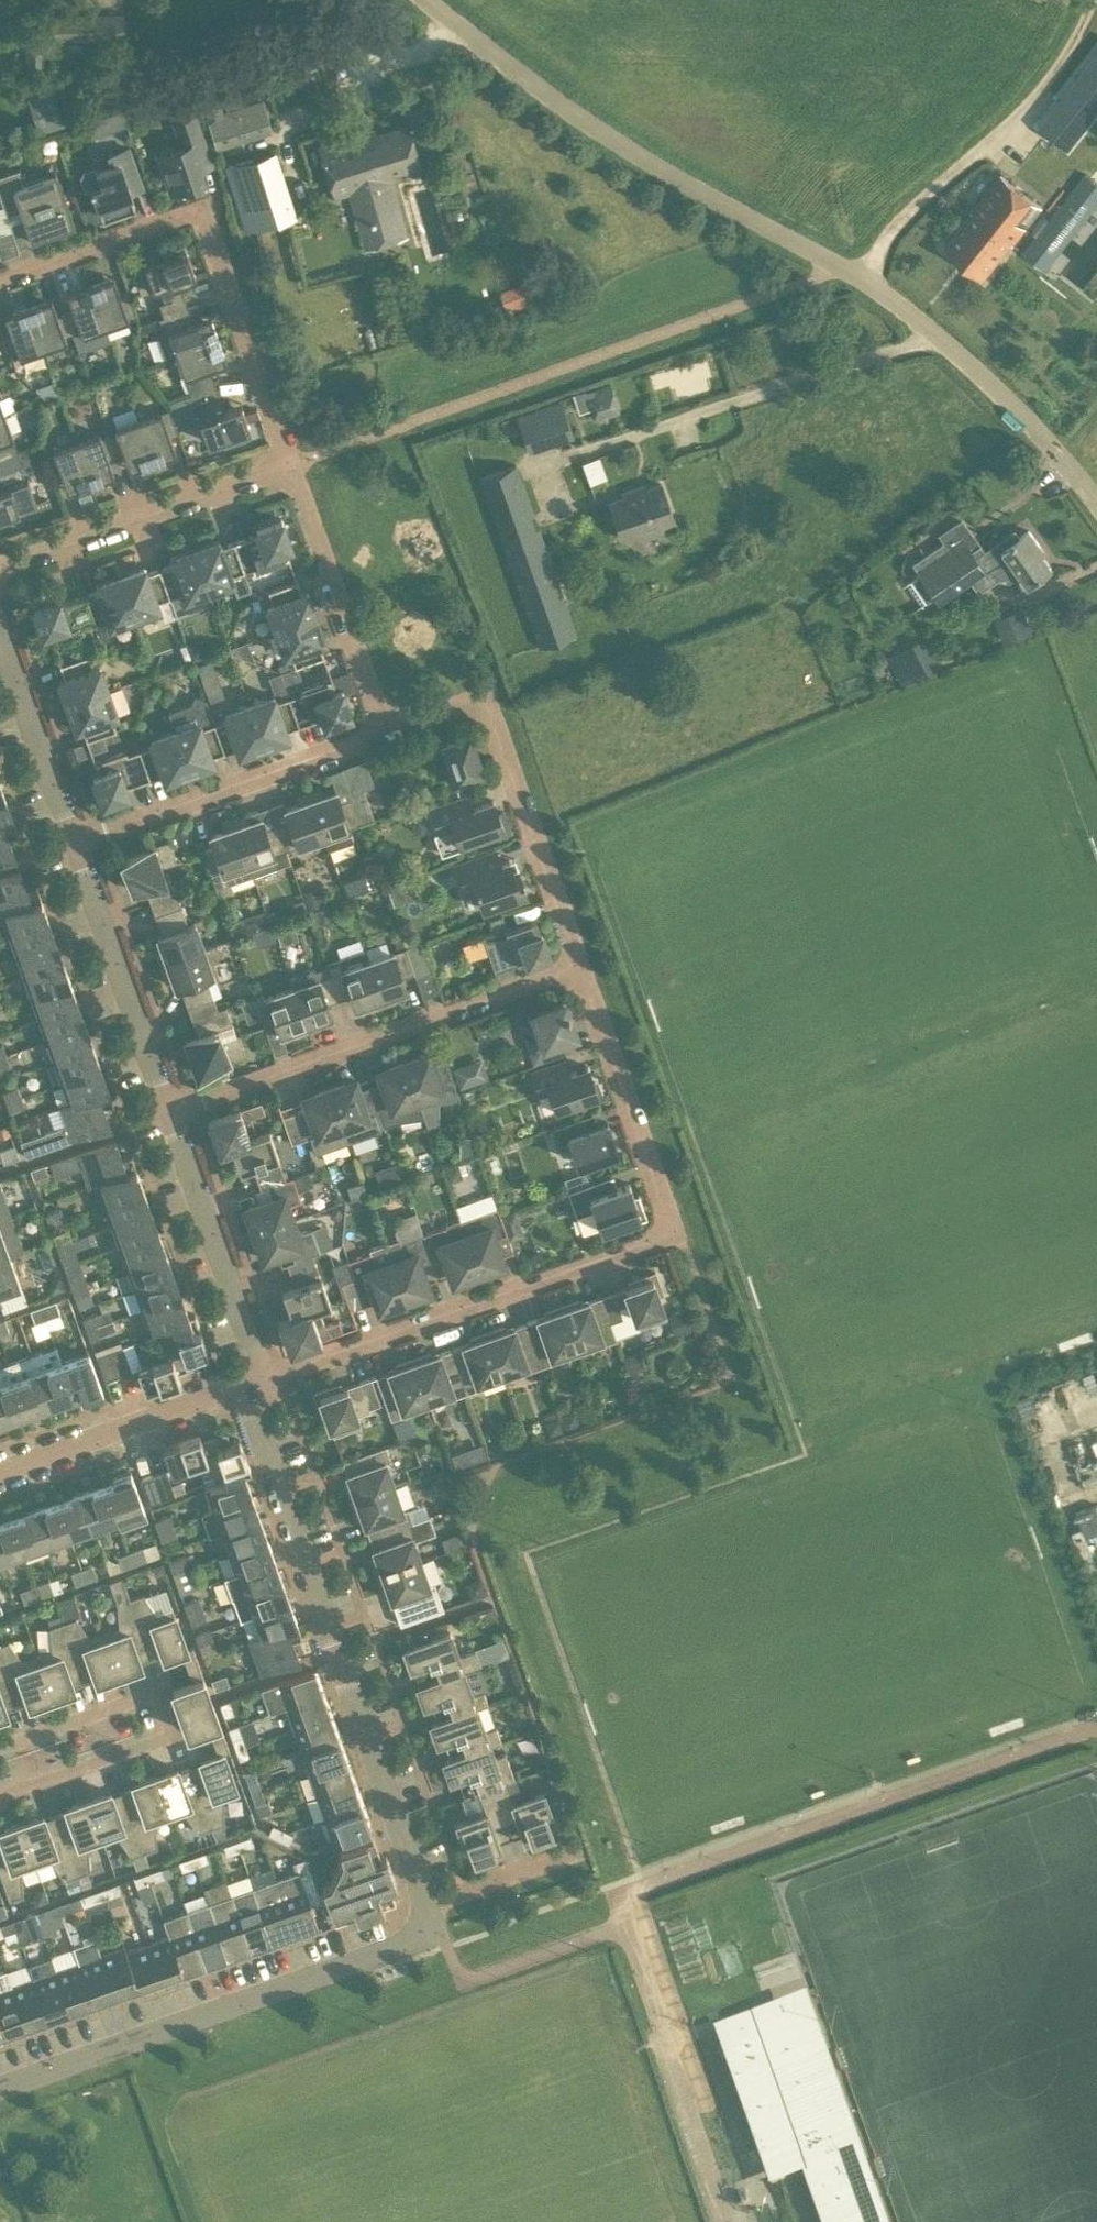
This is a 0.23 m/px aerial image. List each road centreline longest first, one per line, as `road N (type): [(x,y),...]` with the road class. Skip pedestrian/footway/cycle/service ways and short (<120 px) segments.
road 1 (unclassified): [(1096,503),(1004,398),(897,304),(578,118),(429,0)]
road 2 (residential): [(251,1382),(655,1242),(668,1222),(580,964)]
road 3 (tertiary): [(421,1904),(248,1411),(251,1382)]
road 4 (residential): [(290,465),(199,211),(0,280)]
road 5 (tertiary): [(0,2090),(410,1943),(423,1931),(421,1904)]
road 6 (residential): [(169,1109),(580,964)]
road 7 (residential): [(580,964),(481,697),(385,732)]
road 8 (residential): [(0,1795),(167,1738),(150,1695),(0,1749)]
road 9 (track): [(862,280),(905,214),(1018,116),(1077,41),(1094,0)]
road 10 (residential): [(74,841),(385,732)]
road 11 (residential): [(0,568),(290,465)]
road 12 (tertiary): [(251,1382),(255,1357),(169,1109)]
road 13 (tertiary): [(169,1109),(74,841)]
road 14 (residential): [(385,732),(290,465)]
road 15 (residential): [(0,1471),(251,1382)]
road 16 (tertiary): [(74,841),(0,635)]
road 17 (unclassified): [(723,2221),(662,2044)]
road 18 (residential): [(575,1851),(421,1904)]

